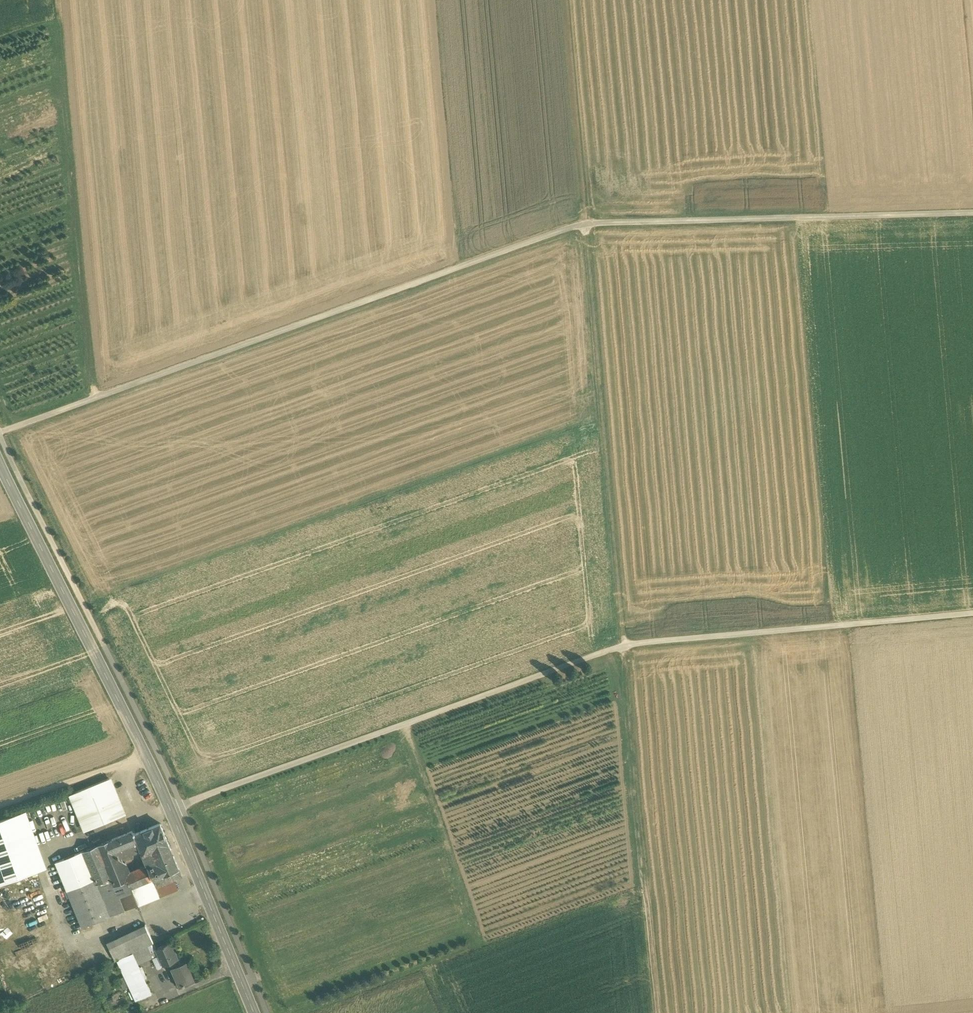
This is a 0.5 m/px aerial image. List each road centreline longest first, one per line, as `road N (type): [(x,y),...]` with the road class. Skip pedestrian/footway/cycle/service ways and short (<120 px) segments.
road 1 (track): [(571,0),(658,1012)]
road 2 (track): [(972,218),(584,223),(0,432)]
road 3 (track): [(972,613),(625,646),(169,810)]
road 4 (secondary): [(254,1012),(165,797),(0,466)]
road 5 (track): [(97,397),(62,0)]
road 6 (track): [(0,814),(145,756)]

